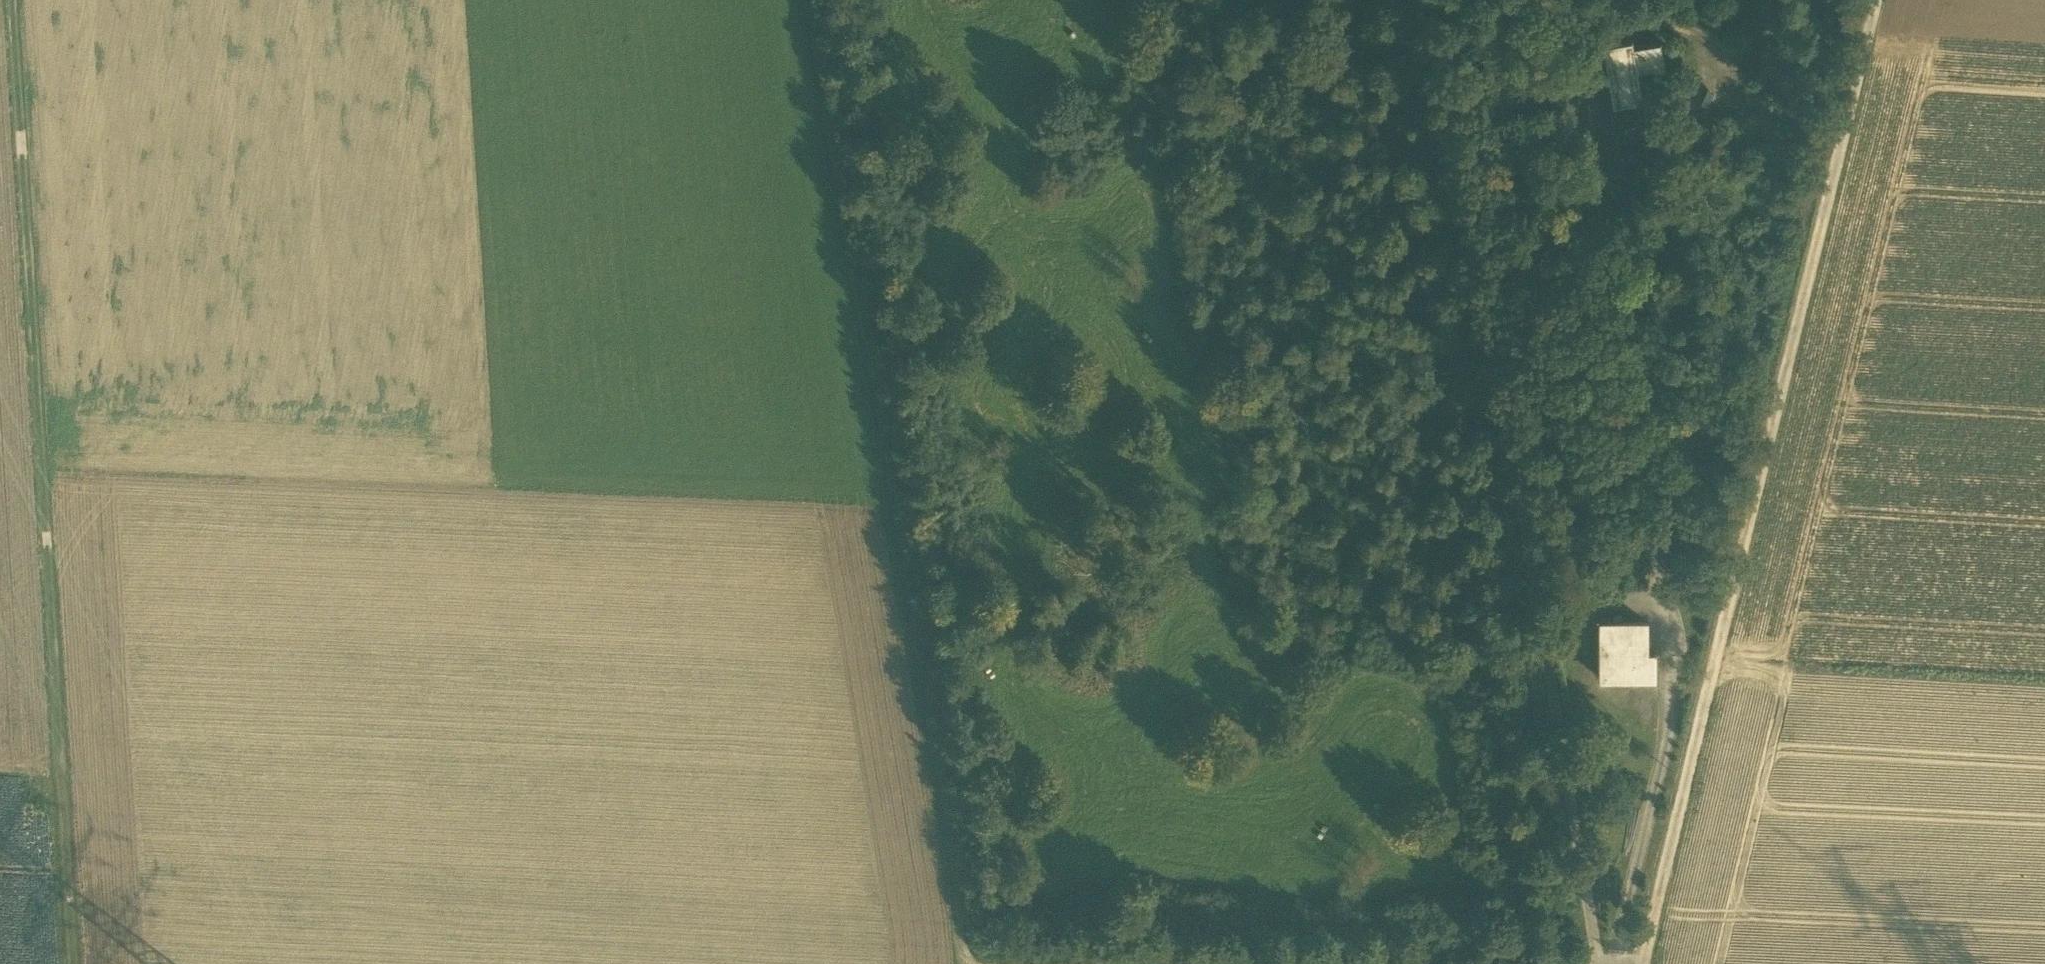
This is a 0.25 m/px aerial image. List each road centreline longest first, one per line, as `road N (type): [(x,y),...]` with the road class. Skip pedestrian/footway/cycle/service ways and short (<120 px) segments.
road 1 (track): [(1639,963),(1875,0)]
road 2 (track): [(800,0),(964,963)]
road 3 (track): [(1436,0),(1599,963)]
road 4 (track): [(12,0),(73,963)]
road 5 (unclassified): [(1621,963),(1618,949),(1672,711),(1596,77)]

